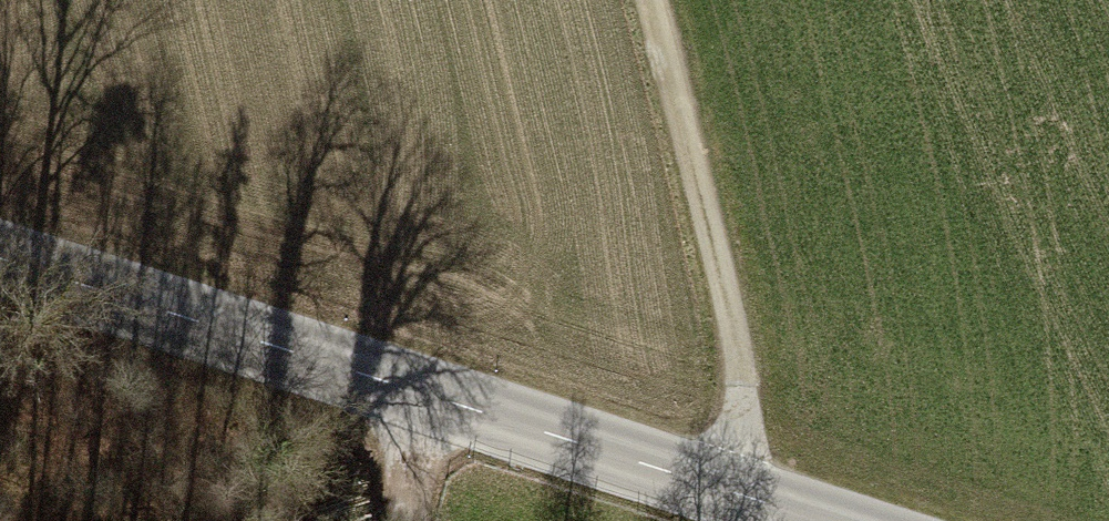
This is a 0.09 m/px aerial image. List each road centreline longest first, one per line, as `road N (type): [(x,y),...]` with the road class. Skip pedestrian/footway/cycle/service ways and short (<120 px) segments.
road 1 (tertiary): [(818,520),(0,261)]
road 2 (track): [(729,493),(744,395),(644,0)]
road 3 (track): [(411,520),(421,399)]

